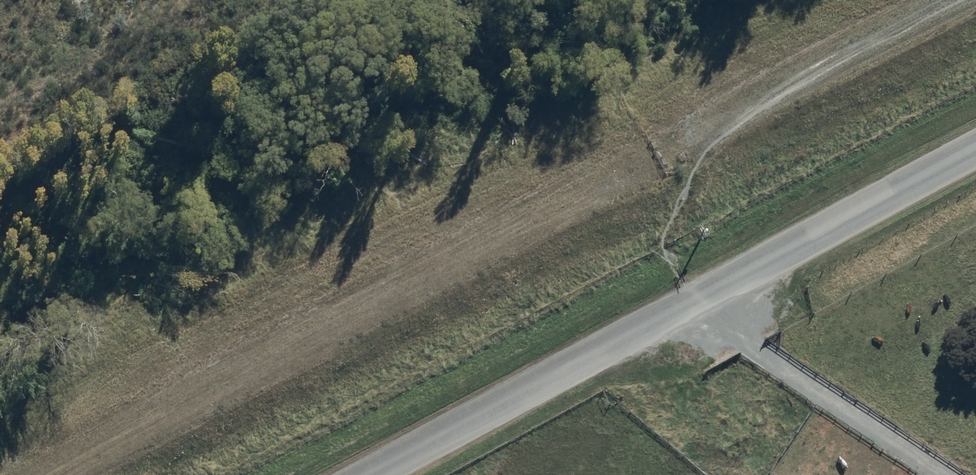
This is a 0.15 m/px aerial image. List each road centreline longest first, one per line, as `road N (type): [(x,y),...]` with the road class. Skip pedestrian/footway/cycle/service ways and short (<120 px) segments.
road 1 (track): [(69,474),(698,143)]
road 2 (unclassified): [(975,147),(352,474)]

